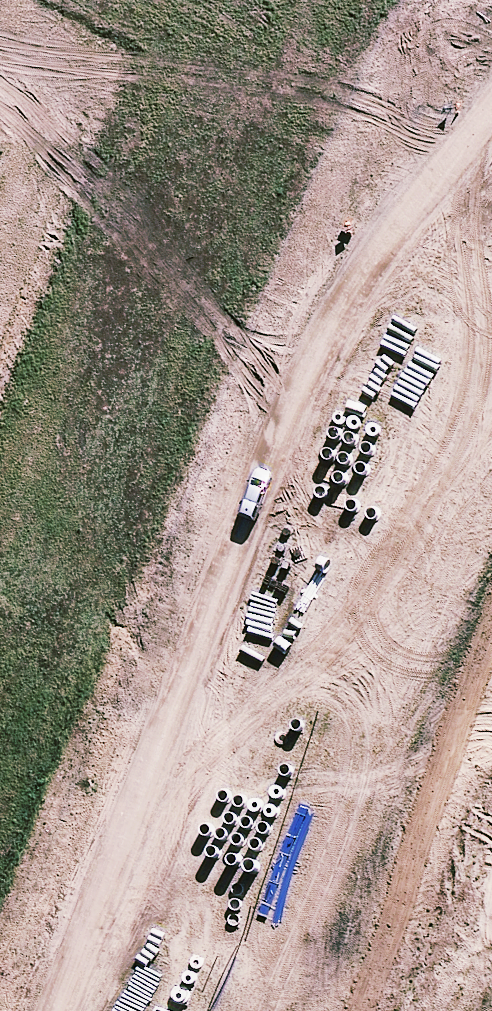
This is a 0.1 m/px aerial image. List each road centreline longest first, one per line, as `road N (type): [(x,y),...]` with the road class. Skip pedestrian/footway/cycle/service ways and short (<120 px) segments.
road 1 (unknown): [(130,1010),(491,191)]
road 2 (unknown): [(491,532),(282,1010)]
road 3 (residential): [(0,178),(44,57),(0,36)]

